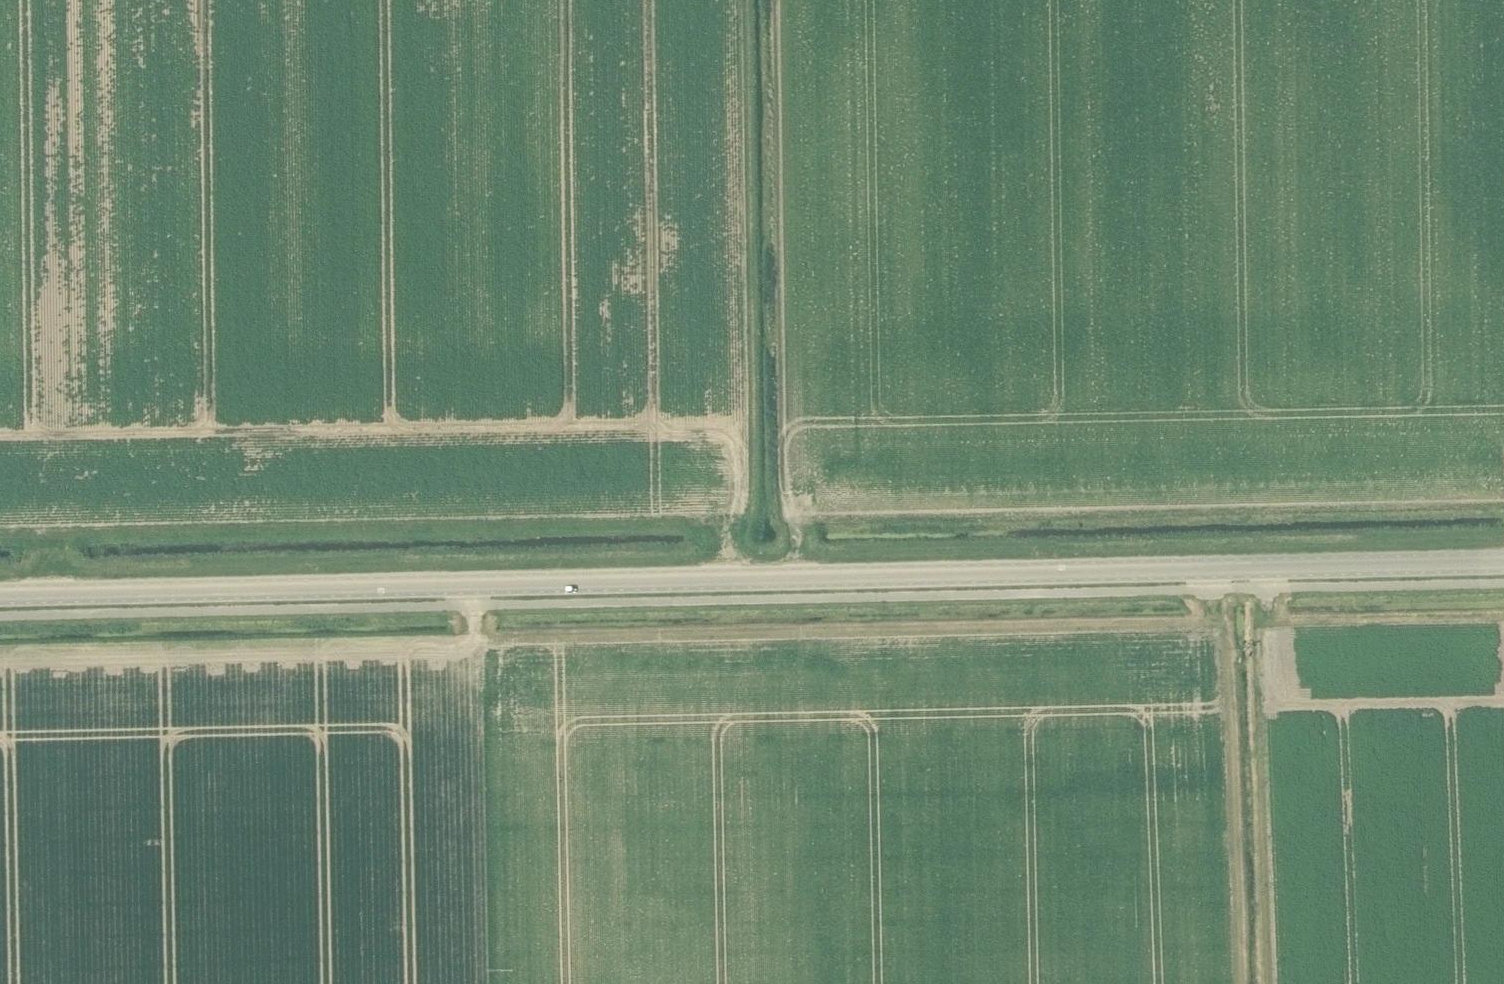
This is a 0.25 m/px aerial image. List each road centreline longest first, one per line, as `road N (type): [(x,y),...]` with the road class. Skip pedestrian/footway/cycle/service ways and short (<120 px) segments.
road 1 (tertiary): [(1503,563),(0,595)]

